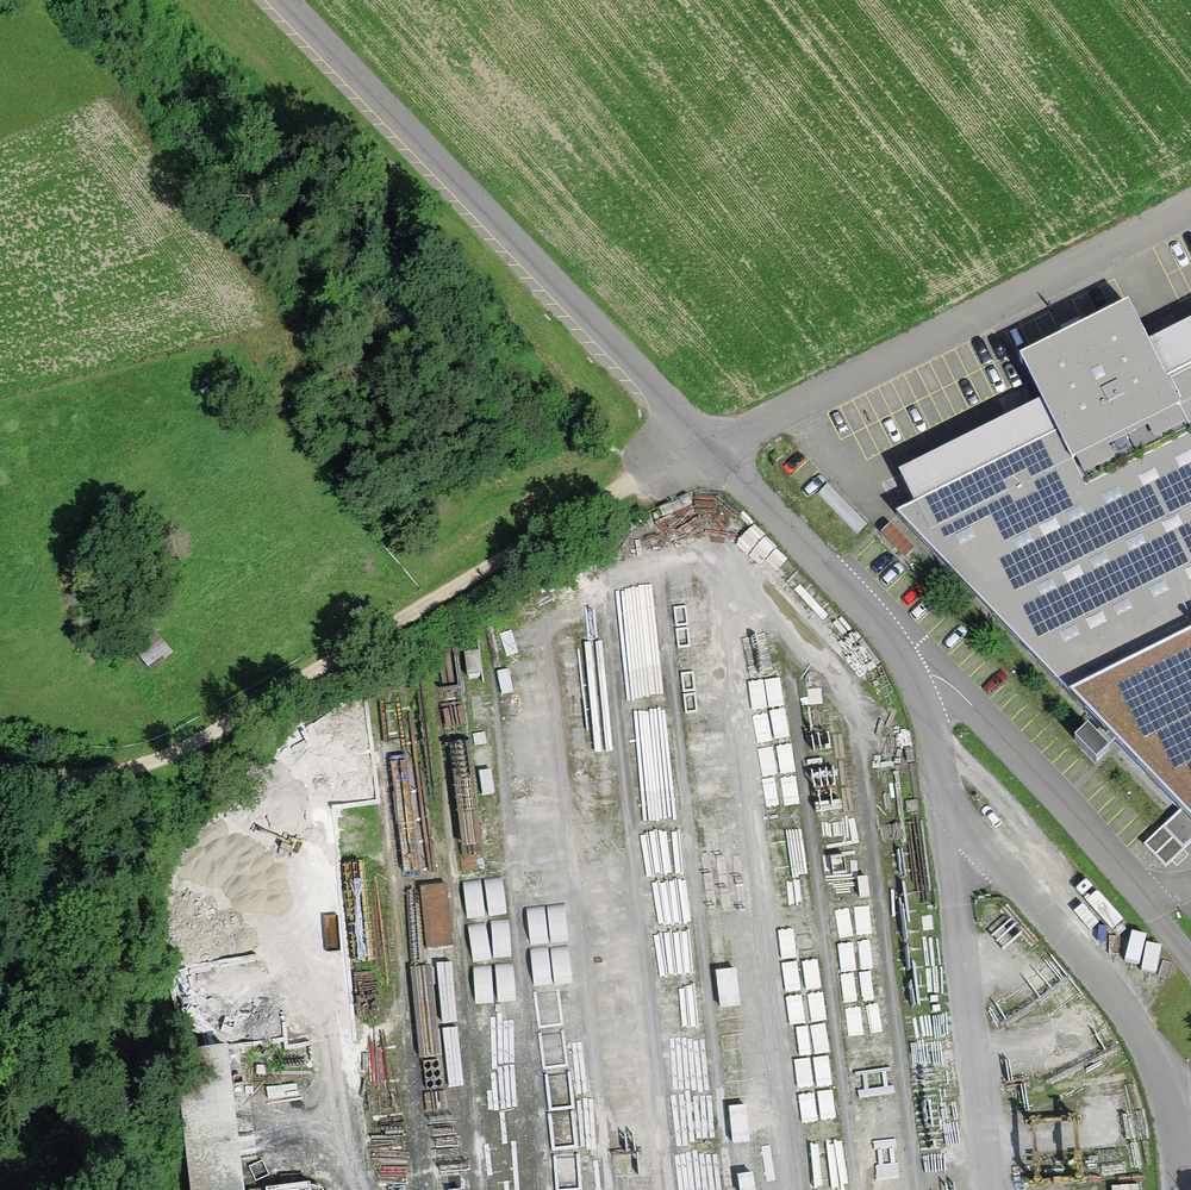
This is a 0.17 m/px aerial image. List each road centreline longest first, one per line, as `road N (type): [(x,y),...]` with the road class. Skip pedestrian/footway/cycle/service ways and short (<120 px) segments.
road 1 (unclassified): [(697,451),(817,567),(908,678),(961,830),(1102,980),(1145,1047),(1165,1092),(1177,1189)]
road 2 (track): [(0,771),(32,780),(95,778),(163,759),(697,451)]
road 3 (unclassified): [(259,0),(697,451)]
road 4 (unclassified): [(697,451),(1190,206)]
road 5 (track): [(908,678),(964,708),(1190,962)]
road 6 (track): [(163,759),(102,893),(103,1020),(128,1129)]

